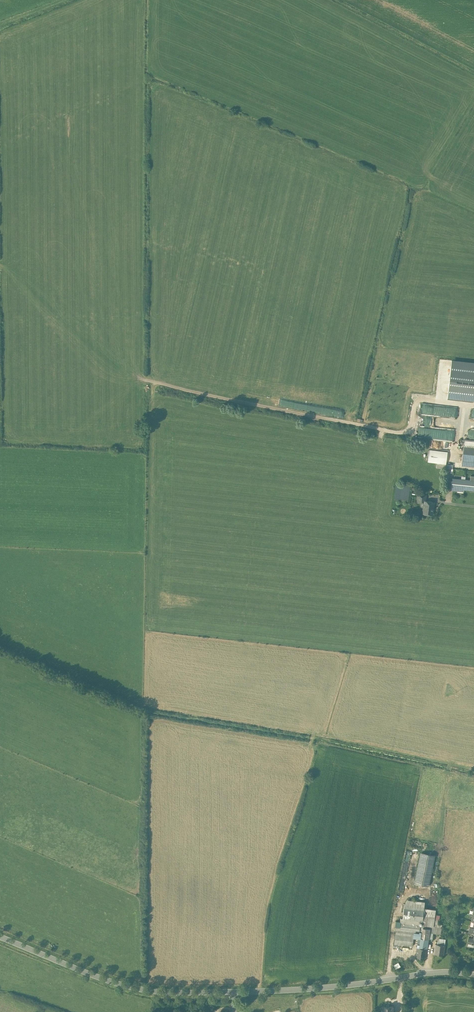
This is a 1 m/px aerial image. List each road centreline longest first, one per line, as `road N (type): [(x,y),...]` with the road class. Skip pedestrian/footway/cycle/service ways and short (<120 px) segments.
road 1 (tertiary): [(0,936),(97,979),(162,994),(445,972),(473,977)]

